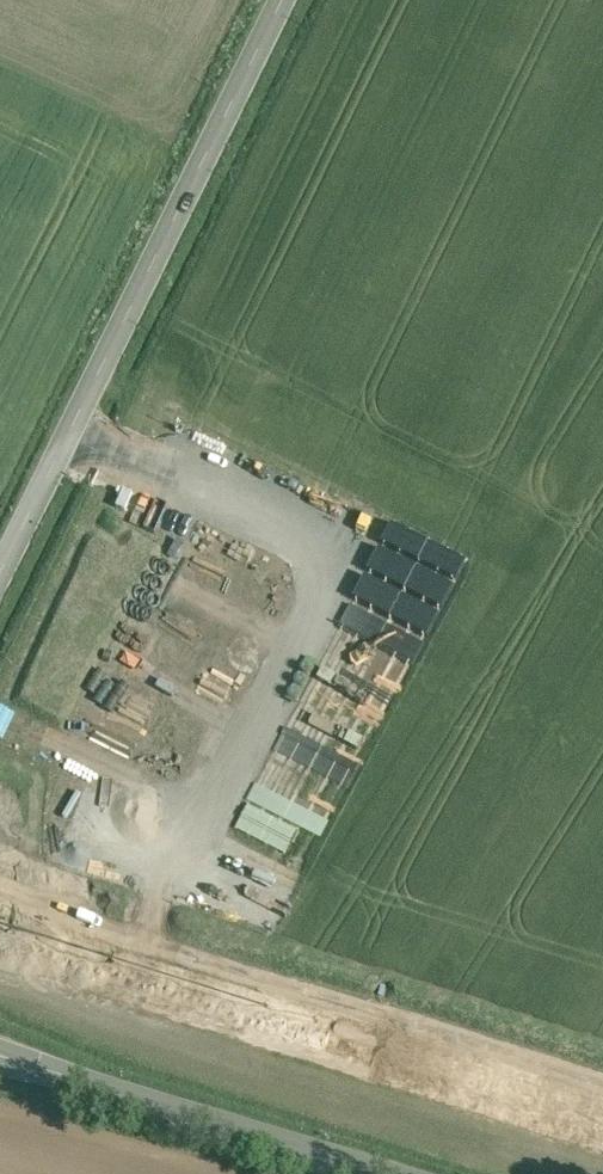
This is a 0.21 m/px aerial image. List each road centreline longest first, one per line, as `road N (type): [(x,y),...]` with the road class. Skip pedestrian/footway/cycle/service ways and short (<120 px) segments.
road 1 (secondary): [(285,0),(0,579)]
road 2 (tertiary): [(399,1173),(0,1051)]

